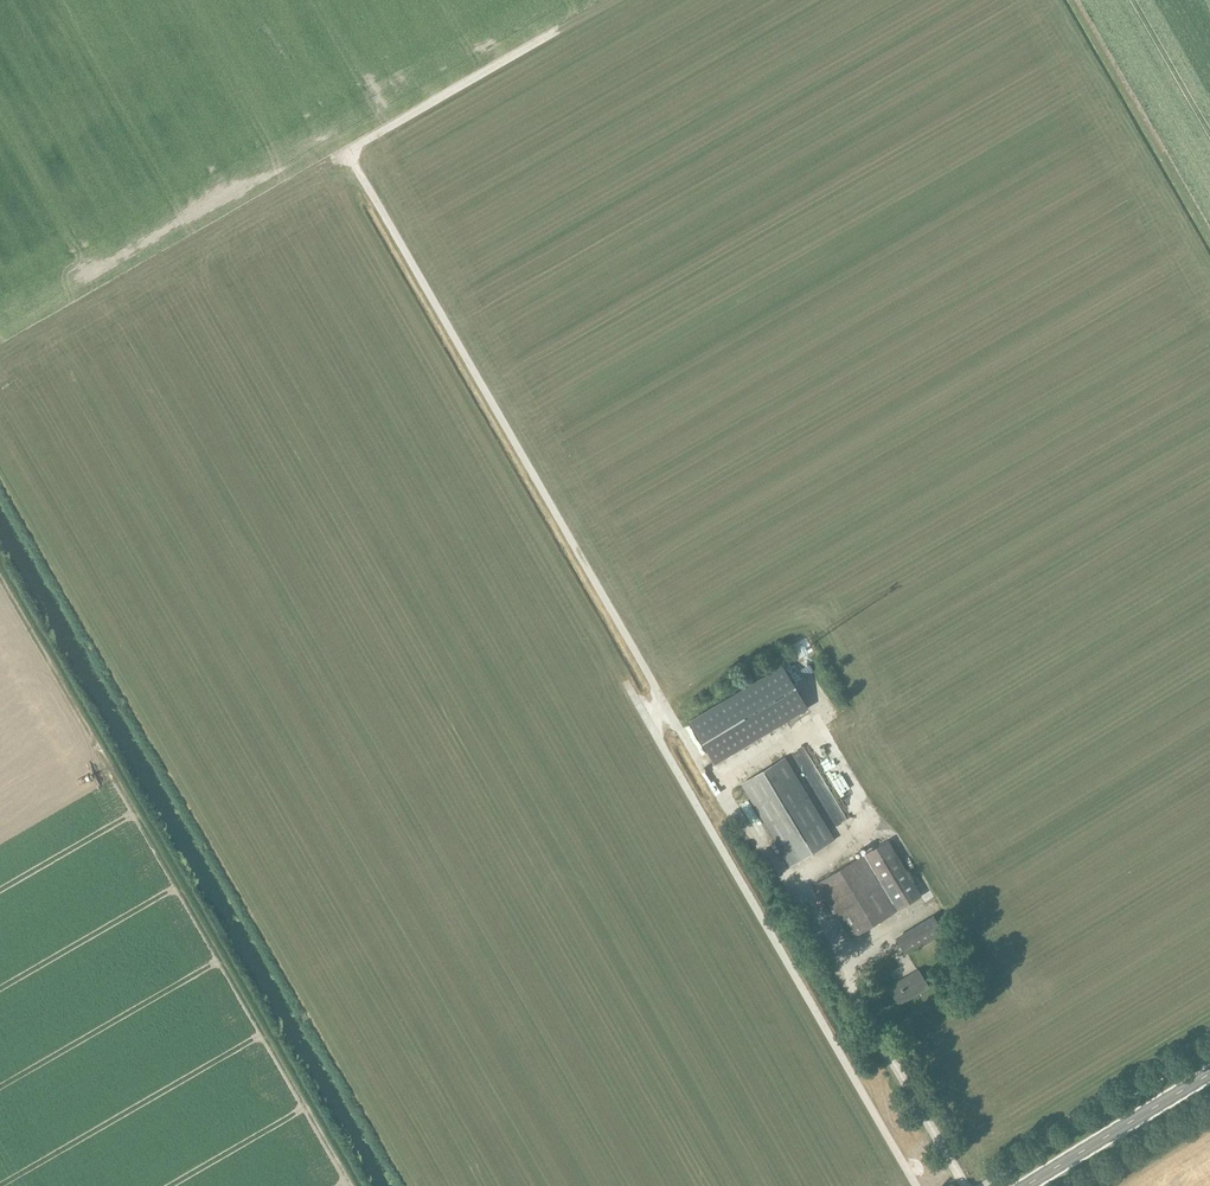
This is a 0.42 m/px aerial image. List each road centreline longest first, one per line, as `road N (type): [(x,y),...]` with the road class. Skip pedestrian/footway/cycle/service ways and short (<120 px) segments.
road 1 (secondary): [(1025,1185),(1209,1073)]

